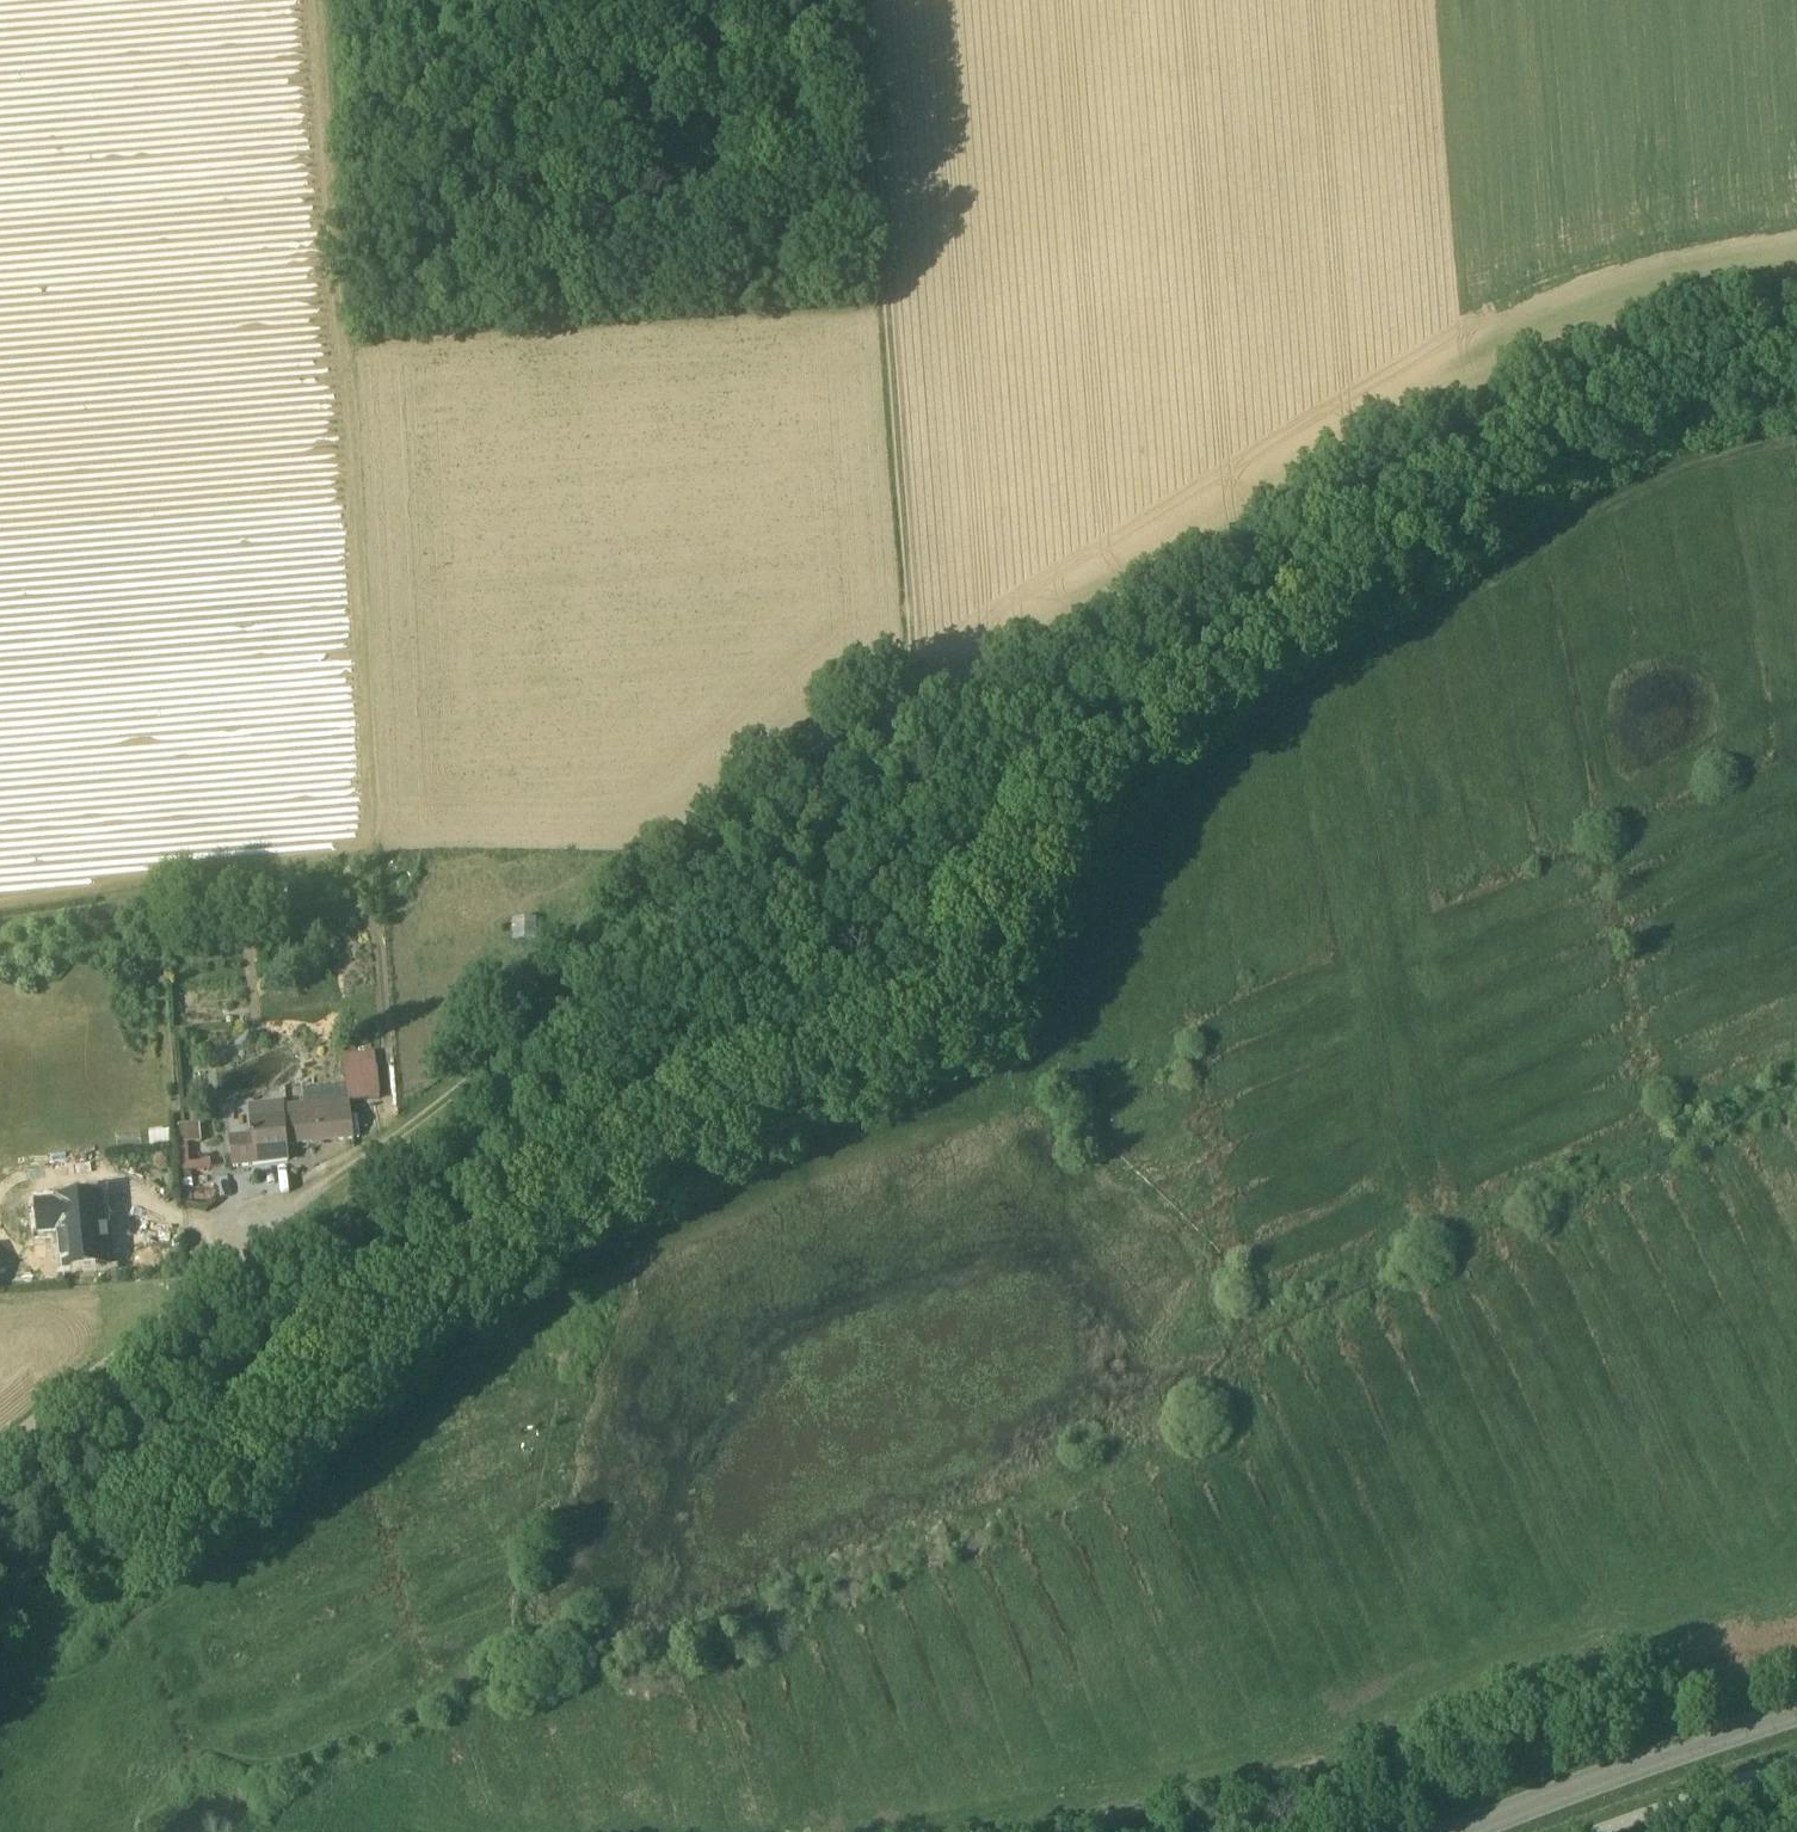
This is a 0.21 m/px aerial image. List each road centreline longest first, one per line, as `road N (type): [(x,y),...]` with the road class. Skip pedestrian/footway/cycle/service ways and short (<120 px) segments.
road 1 (track): [(411,1101),(926,679),(871,0)]
road 2 (unclassified): [(0,1450),(411,1101)]
road 3 (tertiary): [(1478,1831),(1796,1713)]

